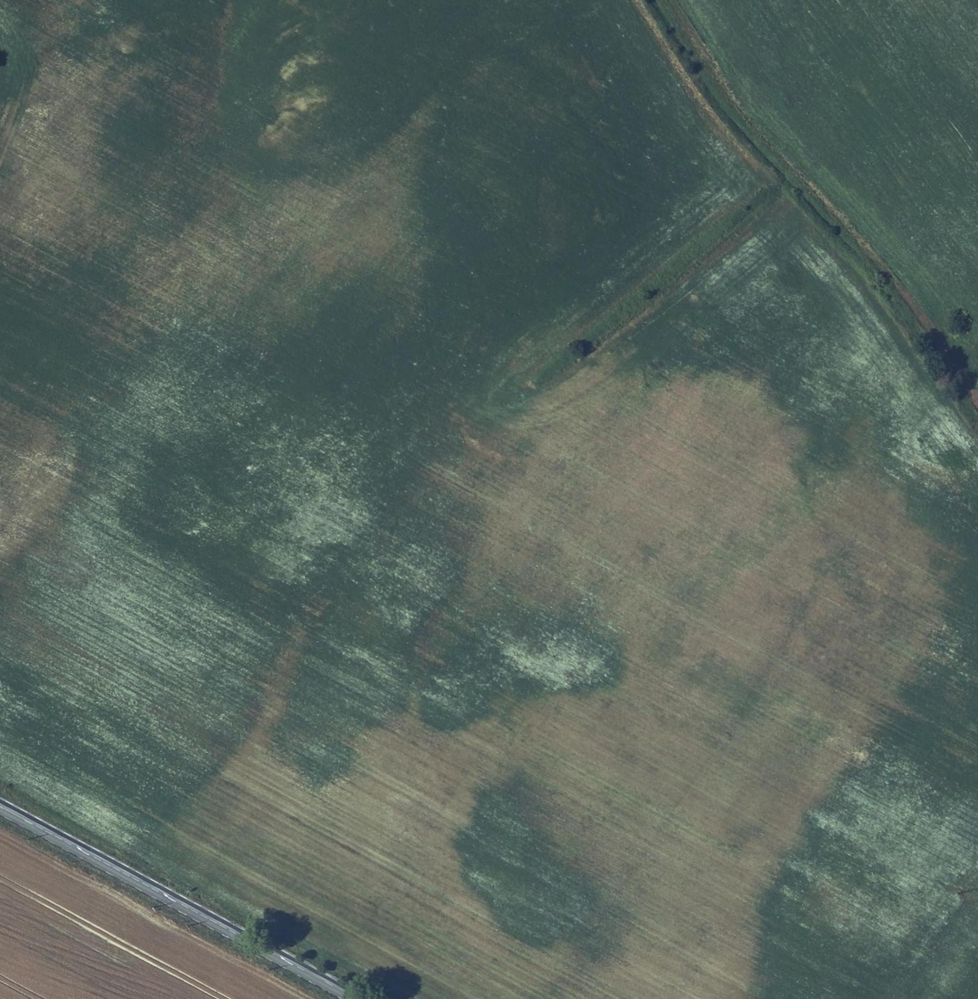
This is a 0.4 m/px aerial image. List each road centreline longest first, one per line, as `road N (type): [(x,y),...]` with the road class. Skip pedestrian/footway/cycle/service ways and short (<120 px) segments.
road 1 (primary): [(0,808),(355,998)]

